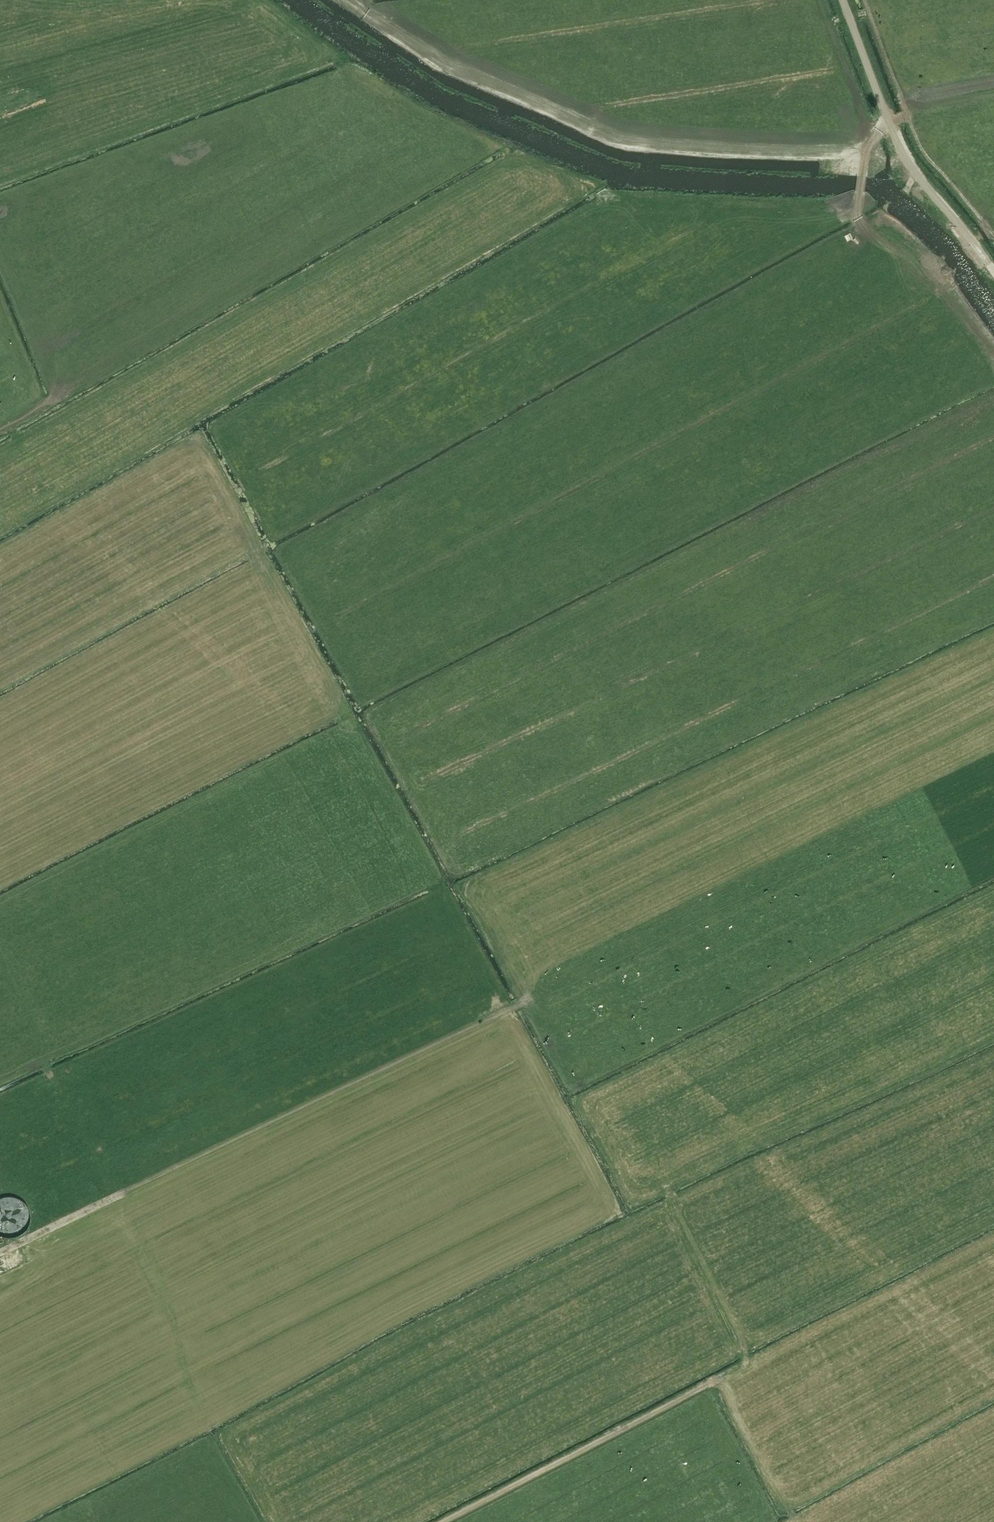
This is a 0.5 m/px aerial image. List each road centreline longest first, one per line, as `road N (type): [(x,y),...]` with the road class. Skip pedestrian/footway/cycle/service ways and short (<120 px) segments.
road 1 (unclassified): [(993,267),(905,163),(842,0)]

